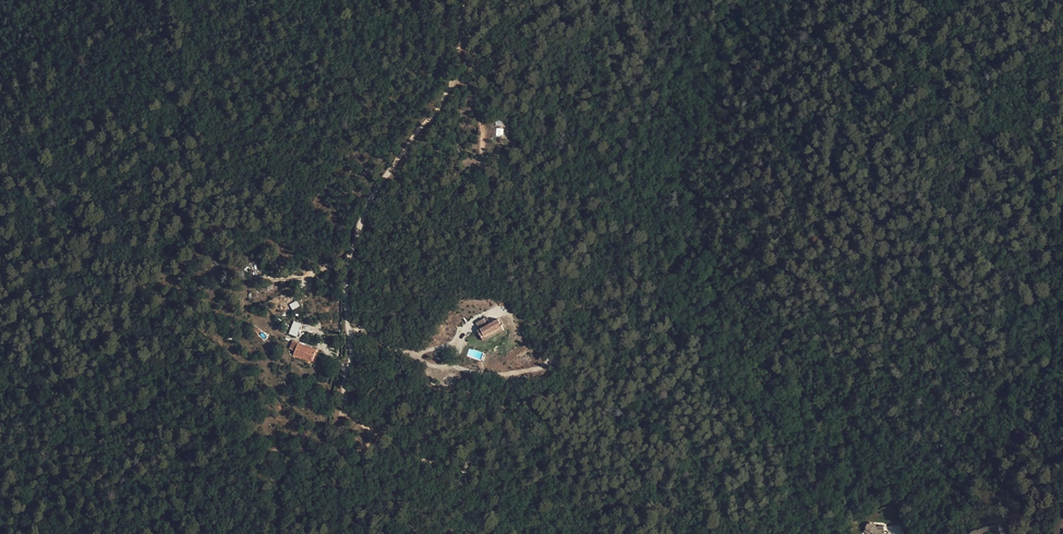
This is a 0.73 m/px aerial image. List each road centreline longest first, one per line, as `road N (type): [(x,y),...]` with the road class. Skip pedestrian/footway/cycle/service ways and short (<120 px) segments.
road 1 (track): [(342,411),(348,263),(365,216),(398,160),(471,70)]
road 2 (track): [(549,361),(534,292),(497,199),(471,70)]
road 3 (track): [(466,467),(378,436),(342,411)]
road 4 (track): [(316,533),(338,463),(331,445),(342,411)]

